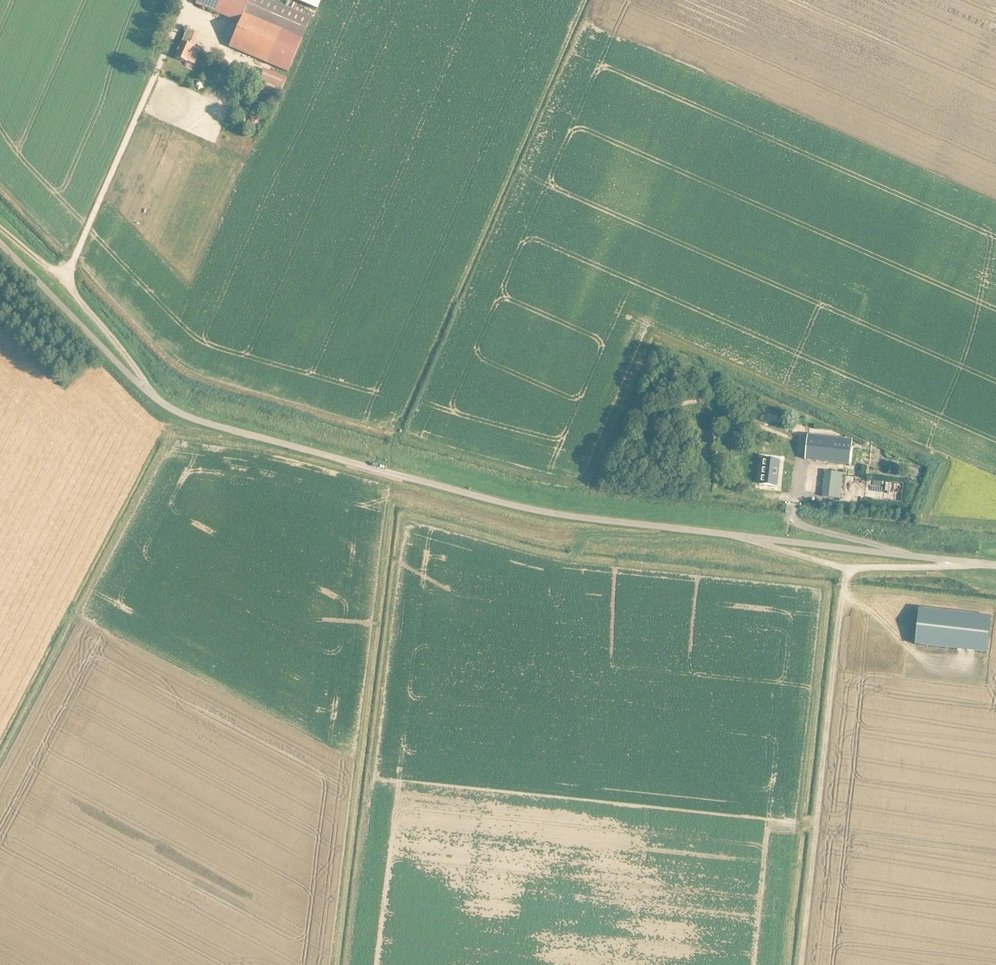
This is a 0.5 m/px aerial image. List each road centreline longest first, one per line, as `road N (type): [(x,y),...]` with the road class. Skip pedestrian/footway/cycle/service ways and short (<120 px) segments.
road 1 (unclassified): [(995,565),(534,509),(216,426),(150,393)]
road 2 (track): [(64,280),(188,0)]
road 3 (unclassified): [(0,228),(64,280),(150,393)]
road 4 (unclassified): [(150,393),(0,243)]

